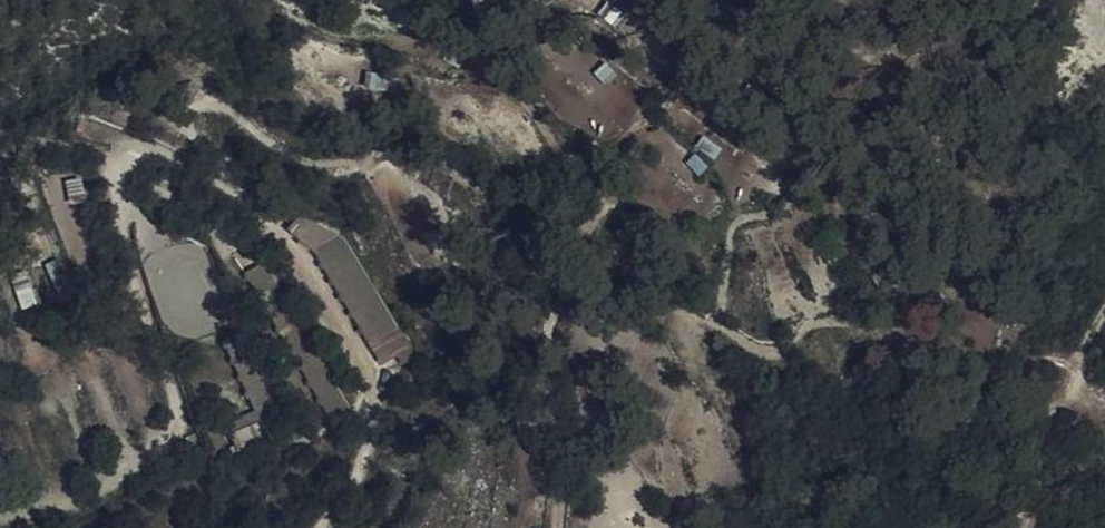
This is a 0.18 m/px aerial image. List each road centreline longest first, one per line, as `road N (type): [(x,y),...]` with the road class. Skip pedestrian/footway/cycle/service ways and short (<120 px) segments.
road 1 (track): [(0,145),(85,152),(170,170),(268,235),(343,332),(373,420),(320,527)]
road 2 (track): [(1082,389),(1044,416),(1012,527)]

